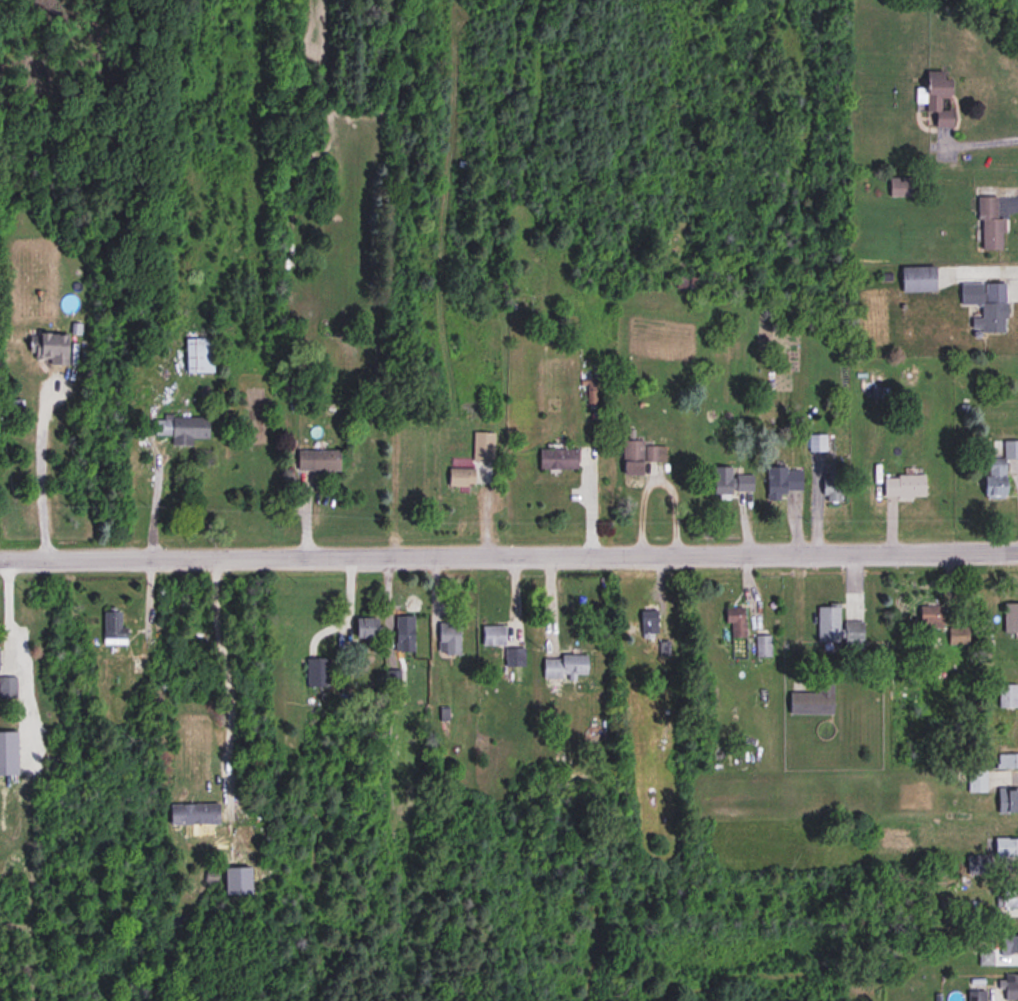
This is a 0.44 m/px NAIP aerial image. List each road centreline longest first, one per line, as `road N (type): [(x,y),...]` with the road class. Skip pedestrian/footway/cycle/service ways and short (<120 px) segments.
road 1 (tertiary): [(1017,553),(0,558)]

